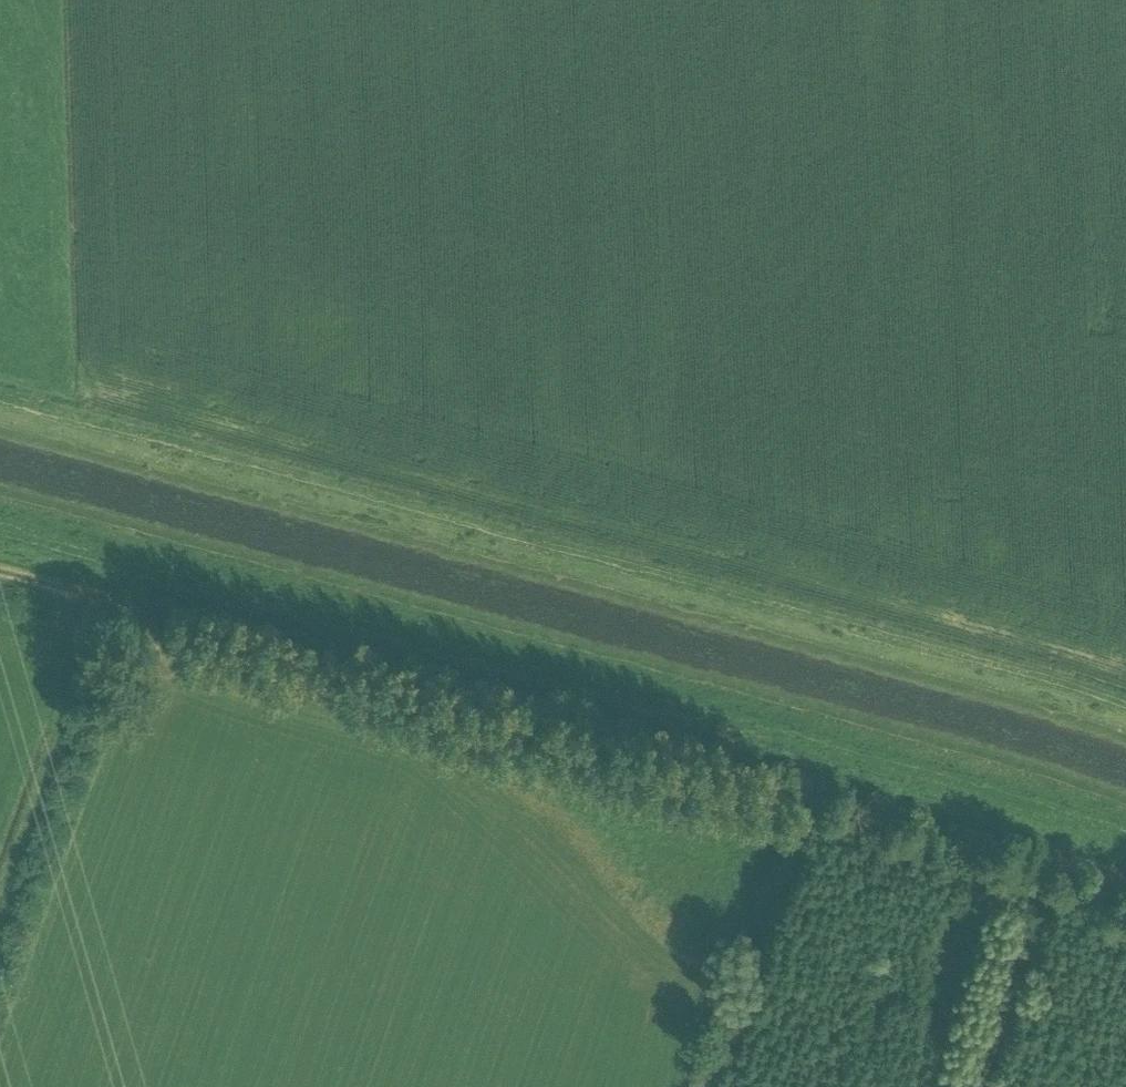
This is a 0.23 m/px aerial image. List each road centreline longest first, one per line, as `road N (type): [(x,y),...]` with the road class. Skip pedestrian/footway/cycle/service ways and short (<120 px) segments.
road 1 (track): [(1125,881),(1087,864),(1059,864),(975,1086)]

